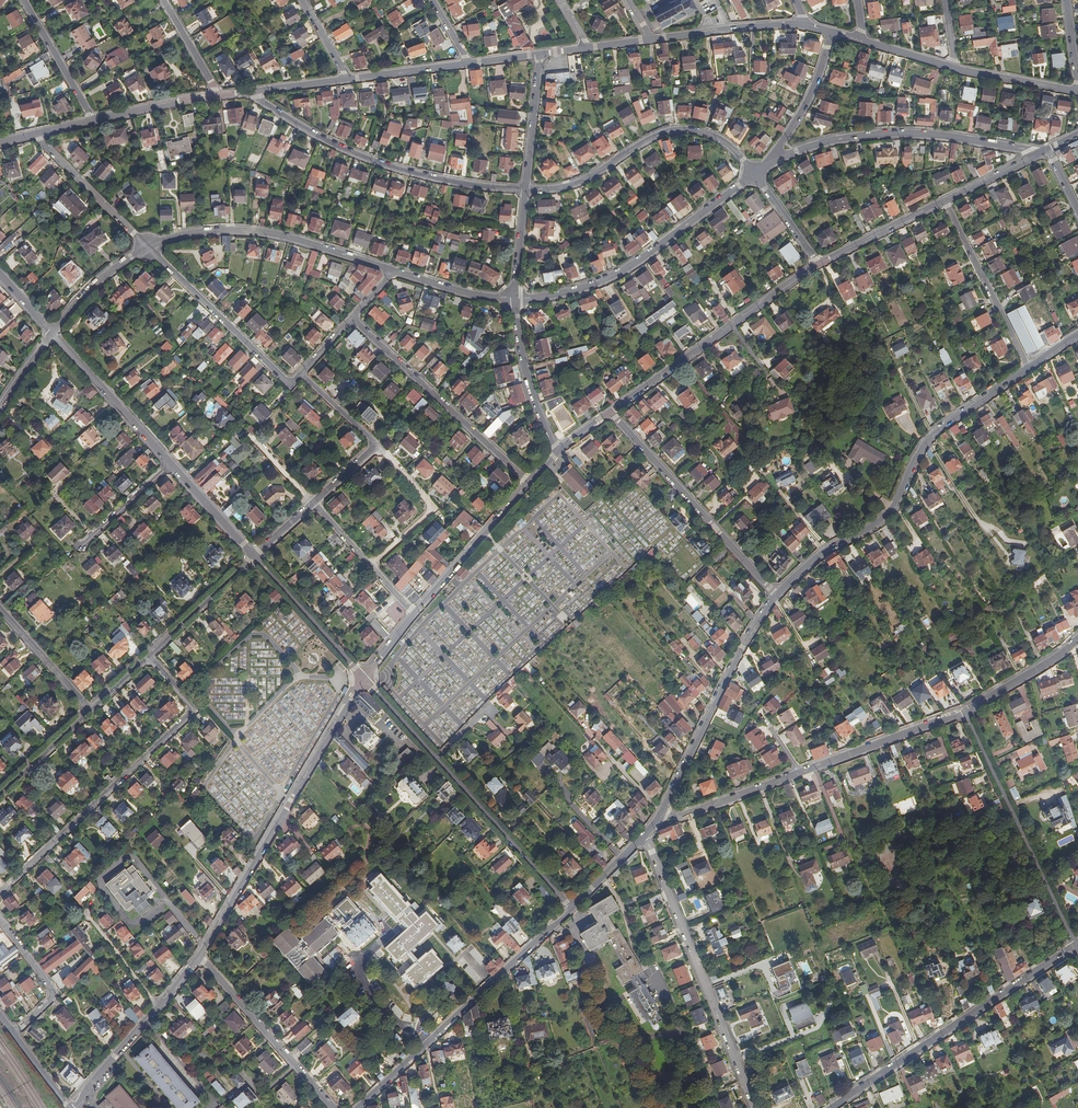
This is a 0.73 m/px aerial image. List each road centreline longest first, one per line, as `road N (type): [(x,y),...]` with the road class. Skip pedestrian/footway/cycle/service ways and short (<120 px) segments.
road 1 (tertiary): [(776,595),(826,550),(885,518),(937,431),(1029,368)]
road 2 (residential): [(0,892),(188,715),(189,703),(147,655)]
road 3 (tertiary): [(363,678),(199,957)]
road 4 (residential): [(662,813),(689,814),(965,712)]
road 5 (residential): [(363,678),(572,909)]
road 6 (residential): [(644,835),(755,1107)]
road 7 (residential): [(525,190),(382,164),(319,137),(255,91)]
road 8 (residential): [(832,1107),(1075,945)]
road 9 (tertiary): [(360,1107),(572,909)]
road 10 (residential): [(755,174),(629,269),(582,289),(515,298)]
road 11 (residential): [(1034,155),(895,134),(834,141),(773,160)]
road 12 (residential): [(755,174),(721,140),(678,130),(582,182),(525,190)]
road 13 (residential): [(965,712),(1075,945)]
road 14 (tertiary): [(818,265),(610,411)]
road 15 (residential): [(392,270),(241,230),(195,232),(147,247)]
road 16 (residential): [(776,595),(610,411)]
road 17 (tertiary): [(662,813),(741,647),(776,595)]
road 18 (residential): [(352,318),(528,482)]
road 19 (residential): [(300,375),(291,385),(147,247)]
road 20 (residential): [(333,1107),(199,957)]
road 21 (tertiary): [(199,957),(77,1107)]
road 22 (residential): [(1029,368),(944,201)]
road 23 (residential): [(53,333),(171,463)]
road 24 (tertiary): [(528,482),(414,614)]
road 25 (residential): [(377,446),(433,508),(368,566)]
road 26 (residential): [(254,556),(363,678)]
road 27 (residential): [(515,298),(525,368),(557,451)]
road 28 (residential): [(147,247),(38,133)]
road 29 (tertiary): [(804,24),(651,39)]
road 30 (residential): [(254,556),(147,655)]
road 31 (residential): [(14,1032),(53,994),(0,921)]
road 32 (residential): [(831,31),(813,90),(773,160)]
road 33 (tertiary): [(944,201),(818,265)]
road 34 (residential): [(24,0),(91,121)]
road 35 (residential): [(540,54),(525,190)]
road 36 (residential): [(0,608),(89,709)]
road 37 (residential): [(965,712),(1077,639)]
road 38 (tertiary): [(217,96),(91,121)]
road 39 (residential): [(147,247),(53,333)]
road 40 (residential): [(515,298),(392,270)]
road 41 (tertiary): [(1077,92),(954,68)]
road 42 (residential): [(171,463),(254,556)]
road 43 (tertiary): [(470,63),(348,79)]
road 44 (residential): [(171,463),(81,546)]
road 45 (residential): [(89,709),(0,793)]

